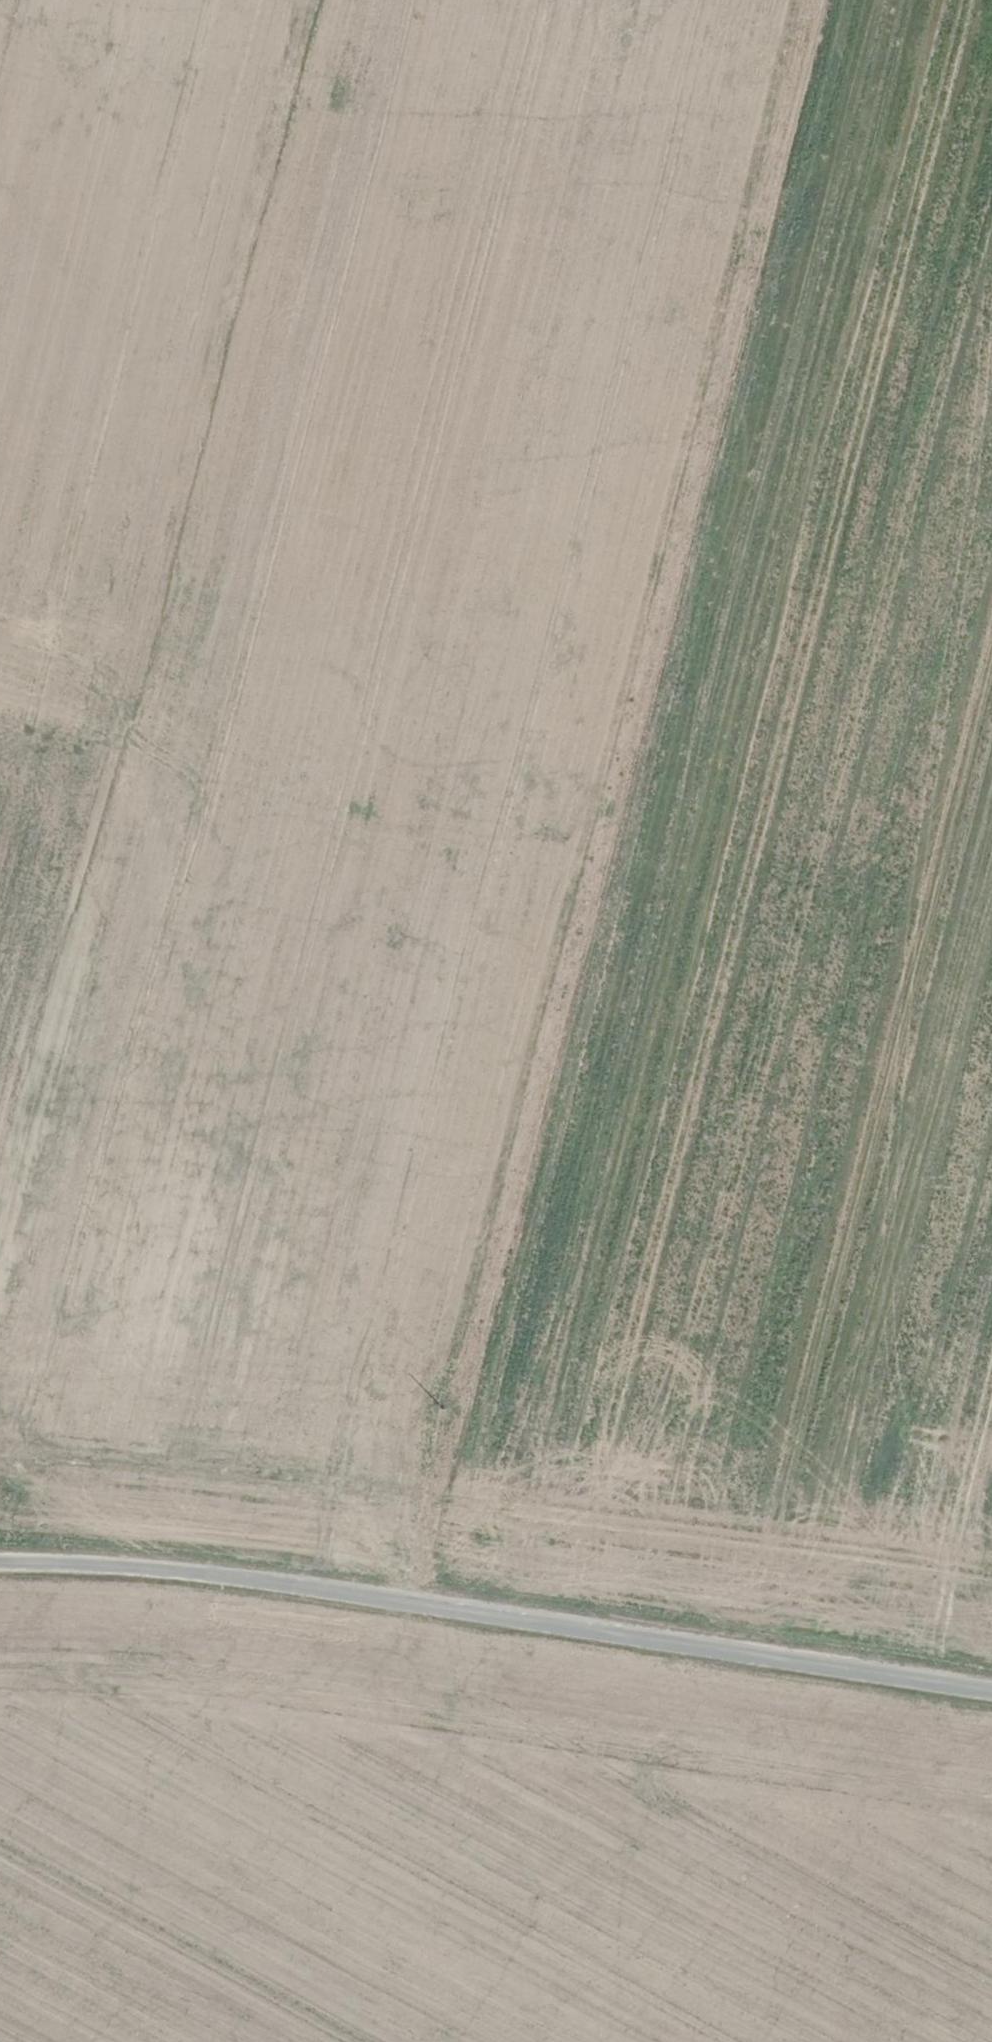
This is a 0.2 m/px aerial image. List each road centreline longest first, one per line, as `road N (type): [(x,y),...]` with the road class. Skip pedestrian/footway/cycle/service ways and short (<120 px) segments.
road 1 (unclassified): [(991,1694),(172,1567),(0,1561)]

